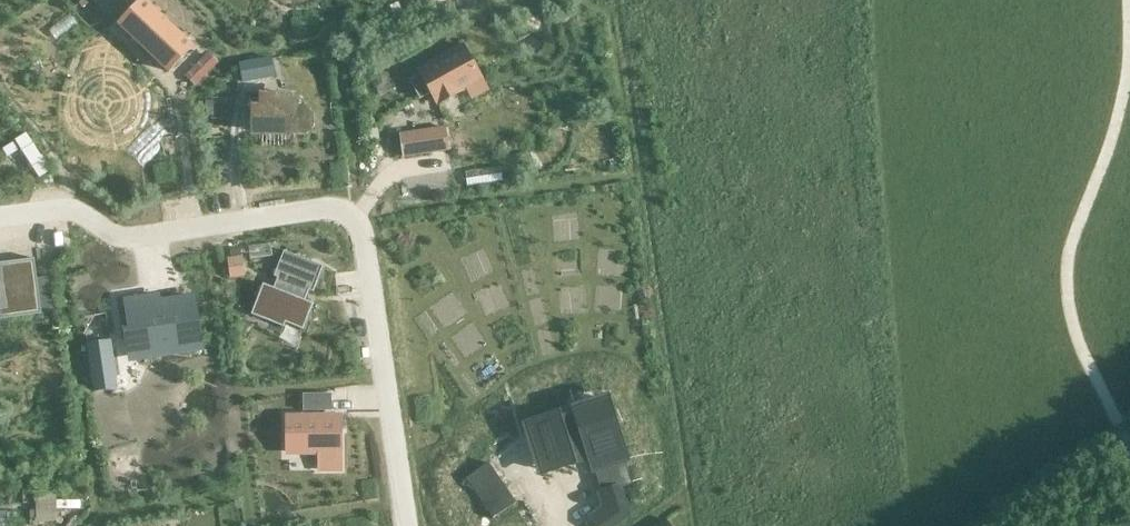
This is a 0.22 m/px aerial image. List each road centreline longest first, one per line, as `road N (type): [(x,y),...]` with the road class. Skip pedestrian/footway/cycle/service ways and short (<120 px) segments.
road 1 (residential): [(0,221),(101,211),(157,236),(318,216),(349,223),(367,248),(406,525)]

